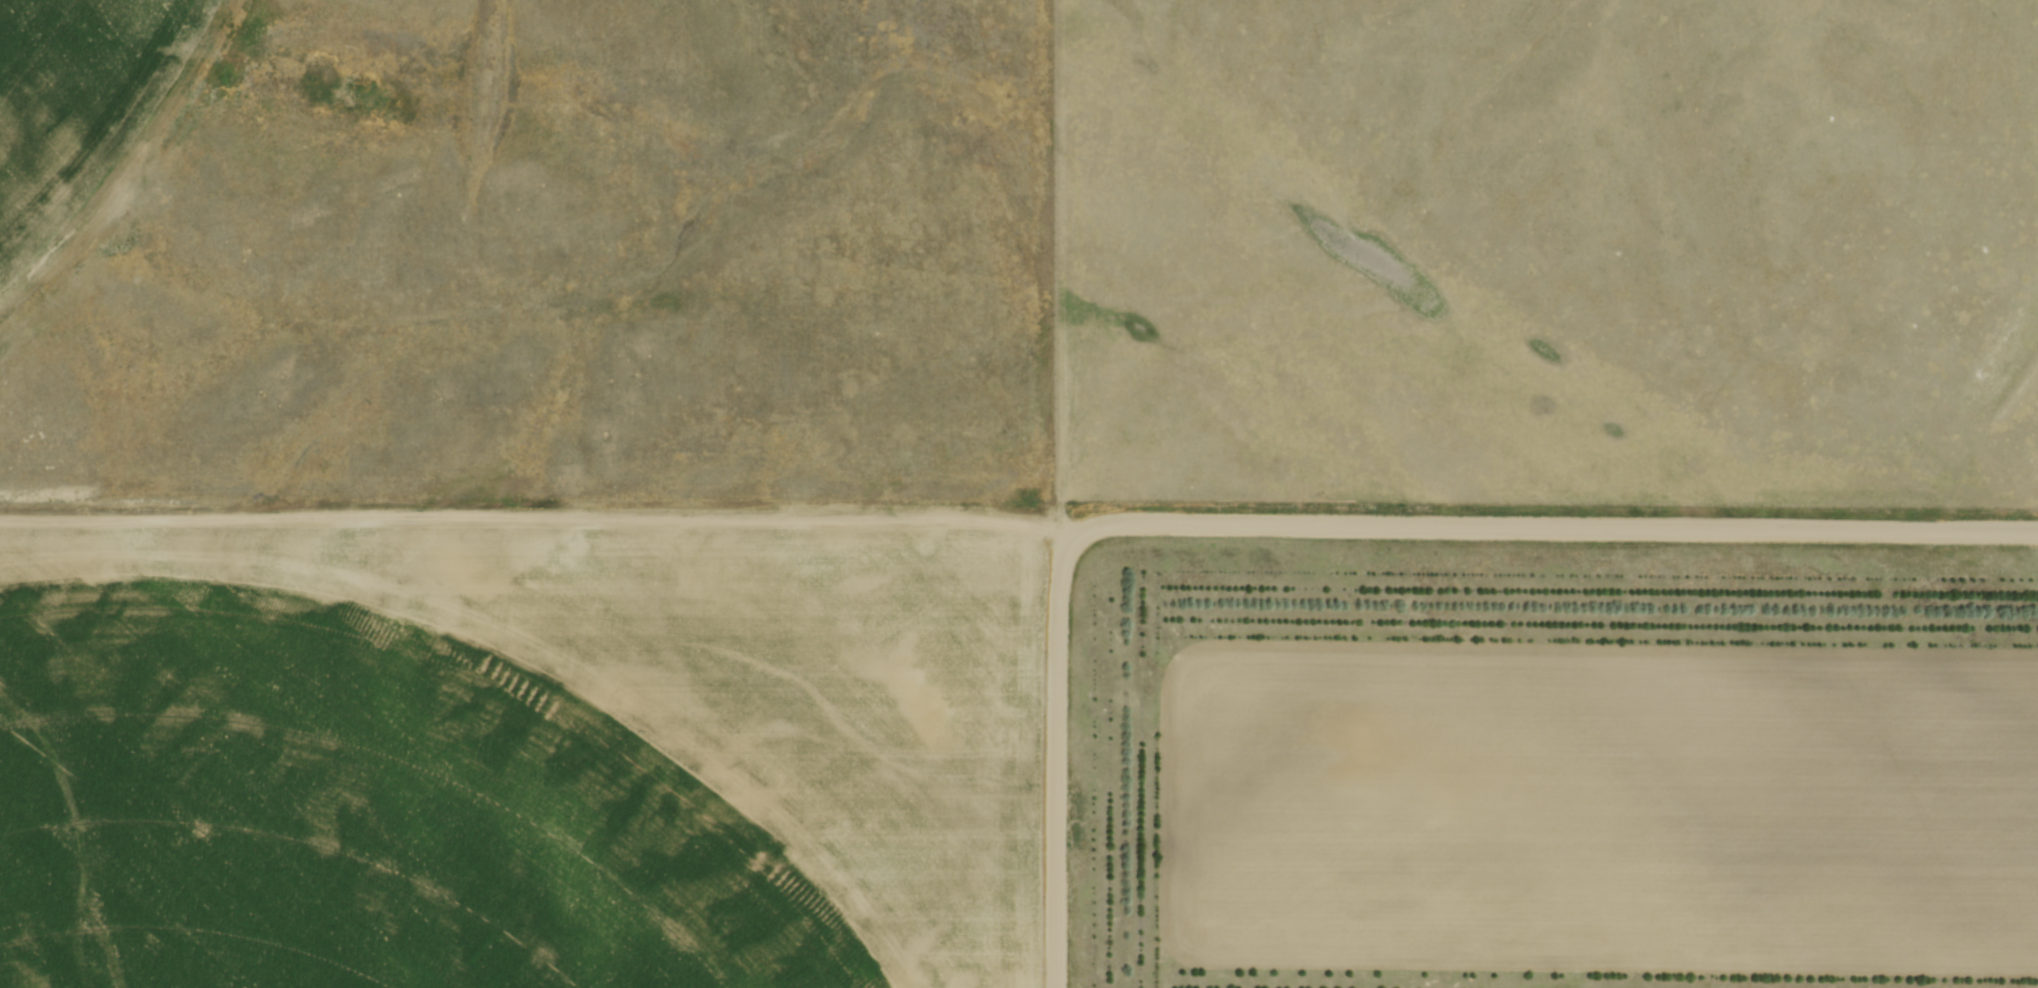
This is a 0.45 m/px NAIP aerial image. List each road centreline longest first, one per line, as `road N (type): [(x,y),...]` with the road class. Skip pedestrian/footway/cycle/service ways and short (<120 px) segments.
road 1 (tertiary): [(2037,532),(1148,522),(1112,524),(1072,541)]
road 2 (tertiary): [(1053,987),(1056,616),(1072,541)]

